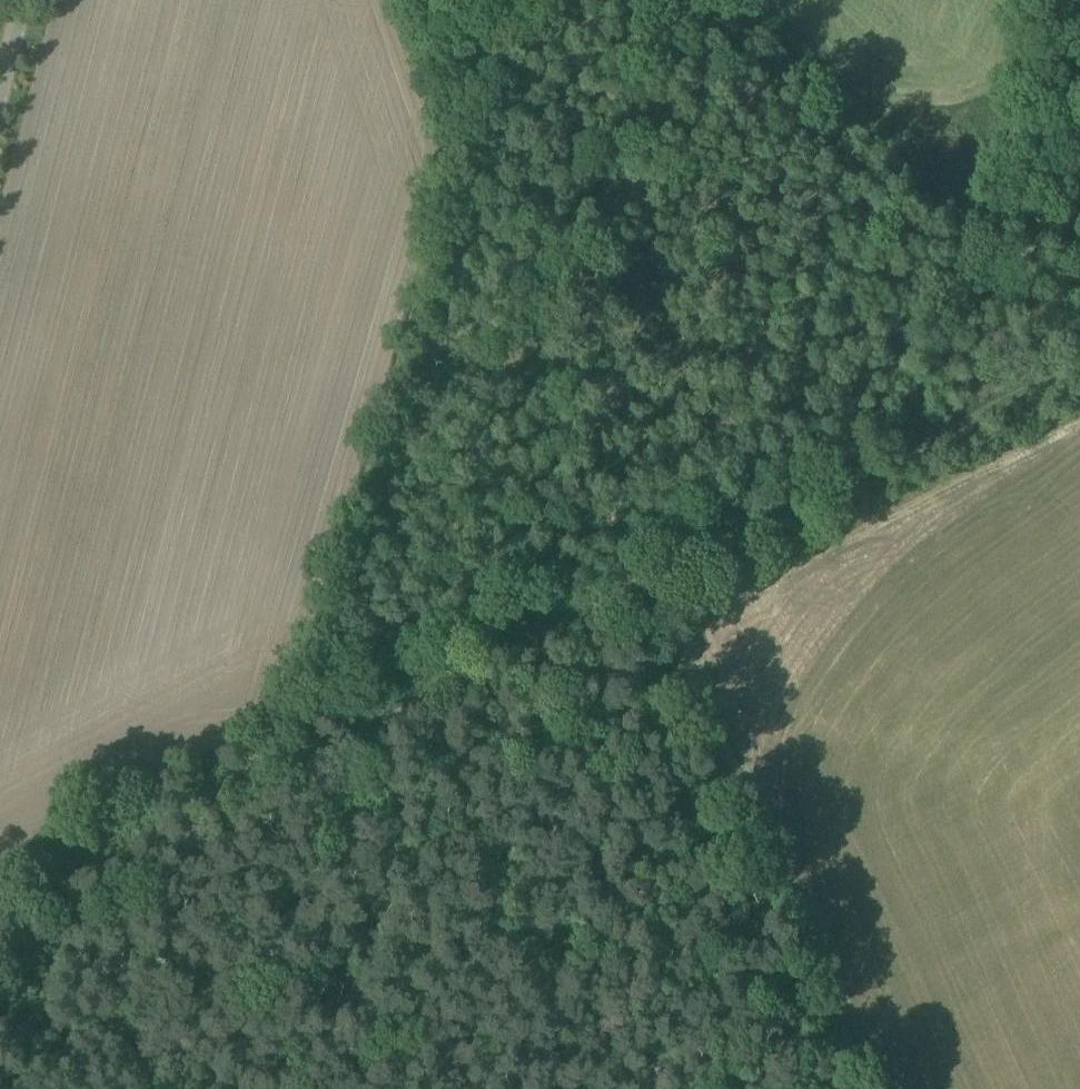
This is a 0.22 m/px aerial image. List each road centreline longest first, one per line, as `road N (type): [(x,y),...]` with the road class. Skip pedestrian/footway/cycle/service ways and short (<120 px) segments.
road 1 (track): [(1079,367),(0,923)]

